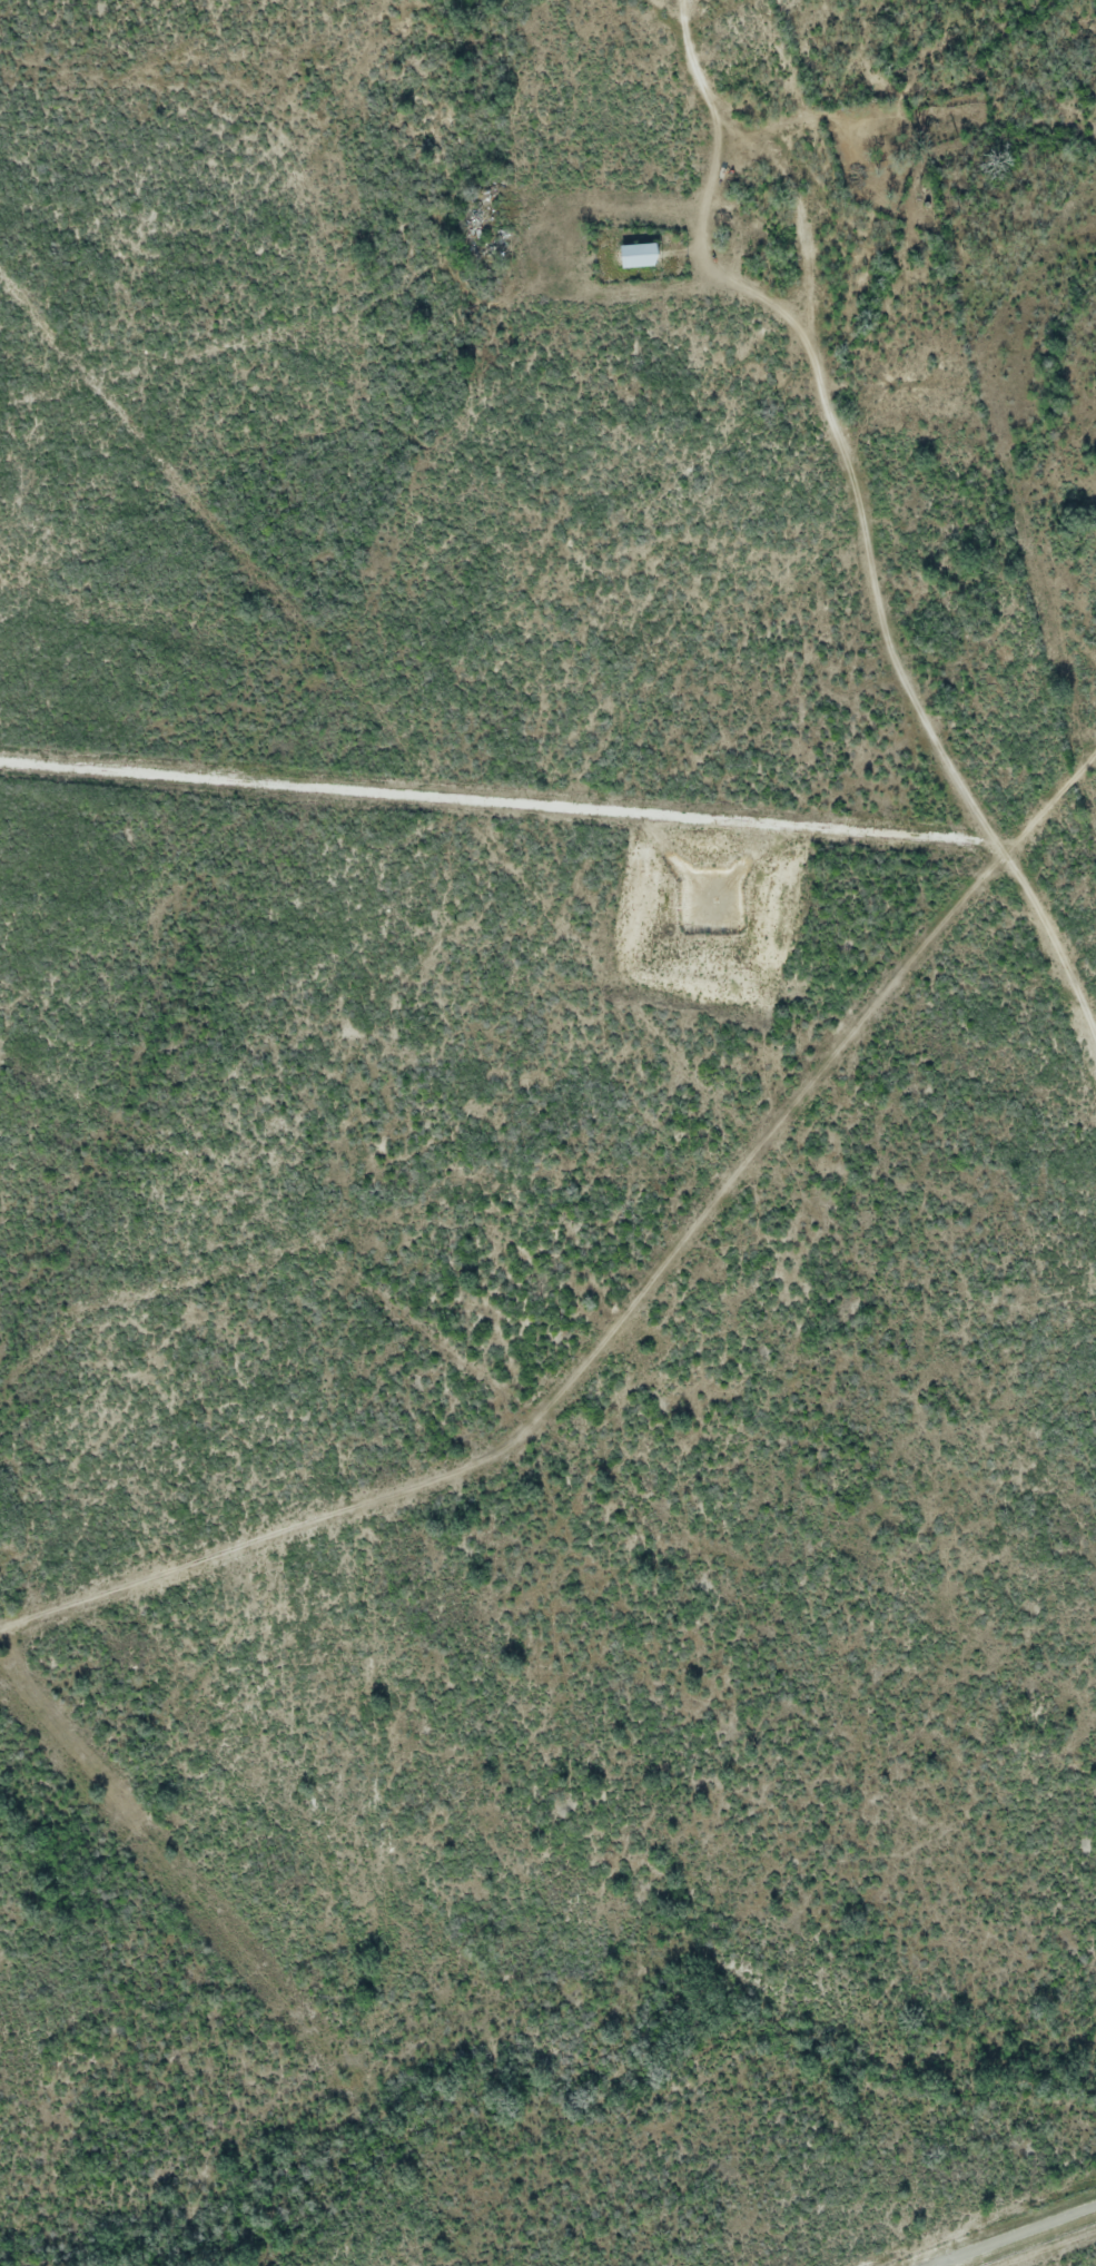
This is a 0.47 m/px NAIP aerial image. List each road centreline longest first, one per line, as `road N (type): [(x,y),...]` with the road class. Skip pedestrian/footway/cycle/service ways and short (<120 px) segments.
road 1 (residential): [(941,2265),(1095,2208)]

